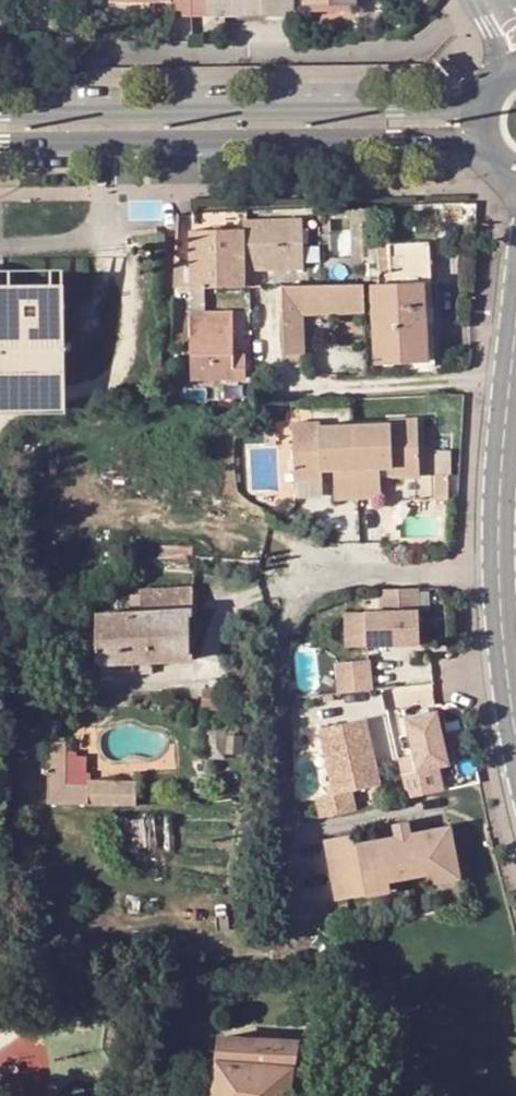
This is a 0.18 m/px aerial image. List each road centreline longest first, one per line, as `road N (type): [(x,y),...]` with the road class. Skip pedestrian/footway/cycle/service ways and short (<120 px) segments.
road 1 (secondary): [(0,150),(392,144),(480,152)]
road 2 (secondary): [(472,108),(0,119)]
road 3 (tertiary): [(503,474),(500,567),(515,706)]
road 4 (tertiary): [(515,326),(503,474)]

